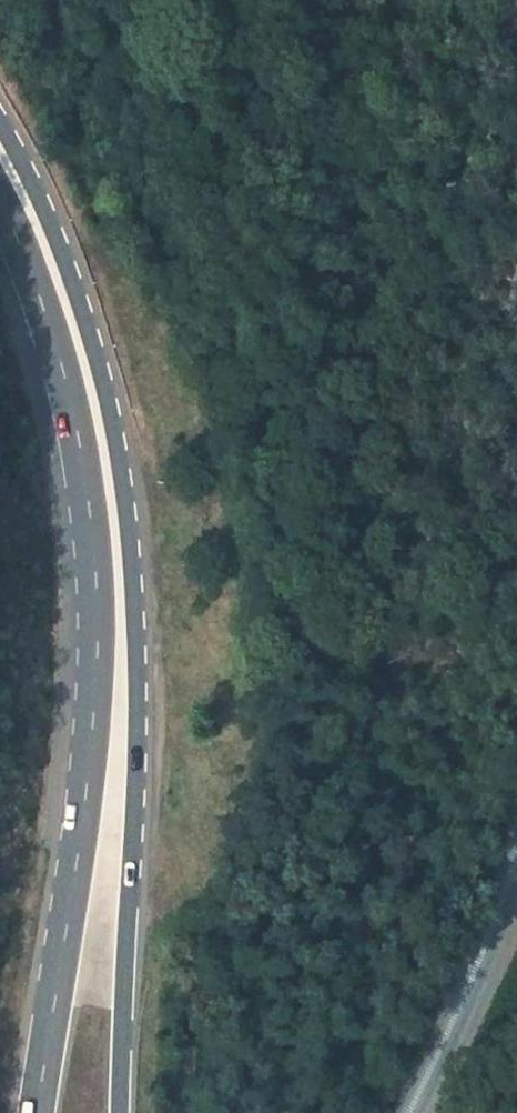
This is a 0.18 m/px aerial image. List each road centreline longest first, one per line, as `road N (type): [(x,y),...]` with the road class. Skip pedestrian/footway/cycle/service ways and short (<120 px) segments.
road 1 (primary): [(120,1112),(137,658),(125,510),(88,330),(36,191),(0,126)]
road 2 (primary): [(0,201),(54,339),(95,561),(86,789),(36,1112)]

